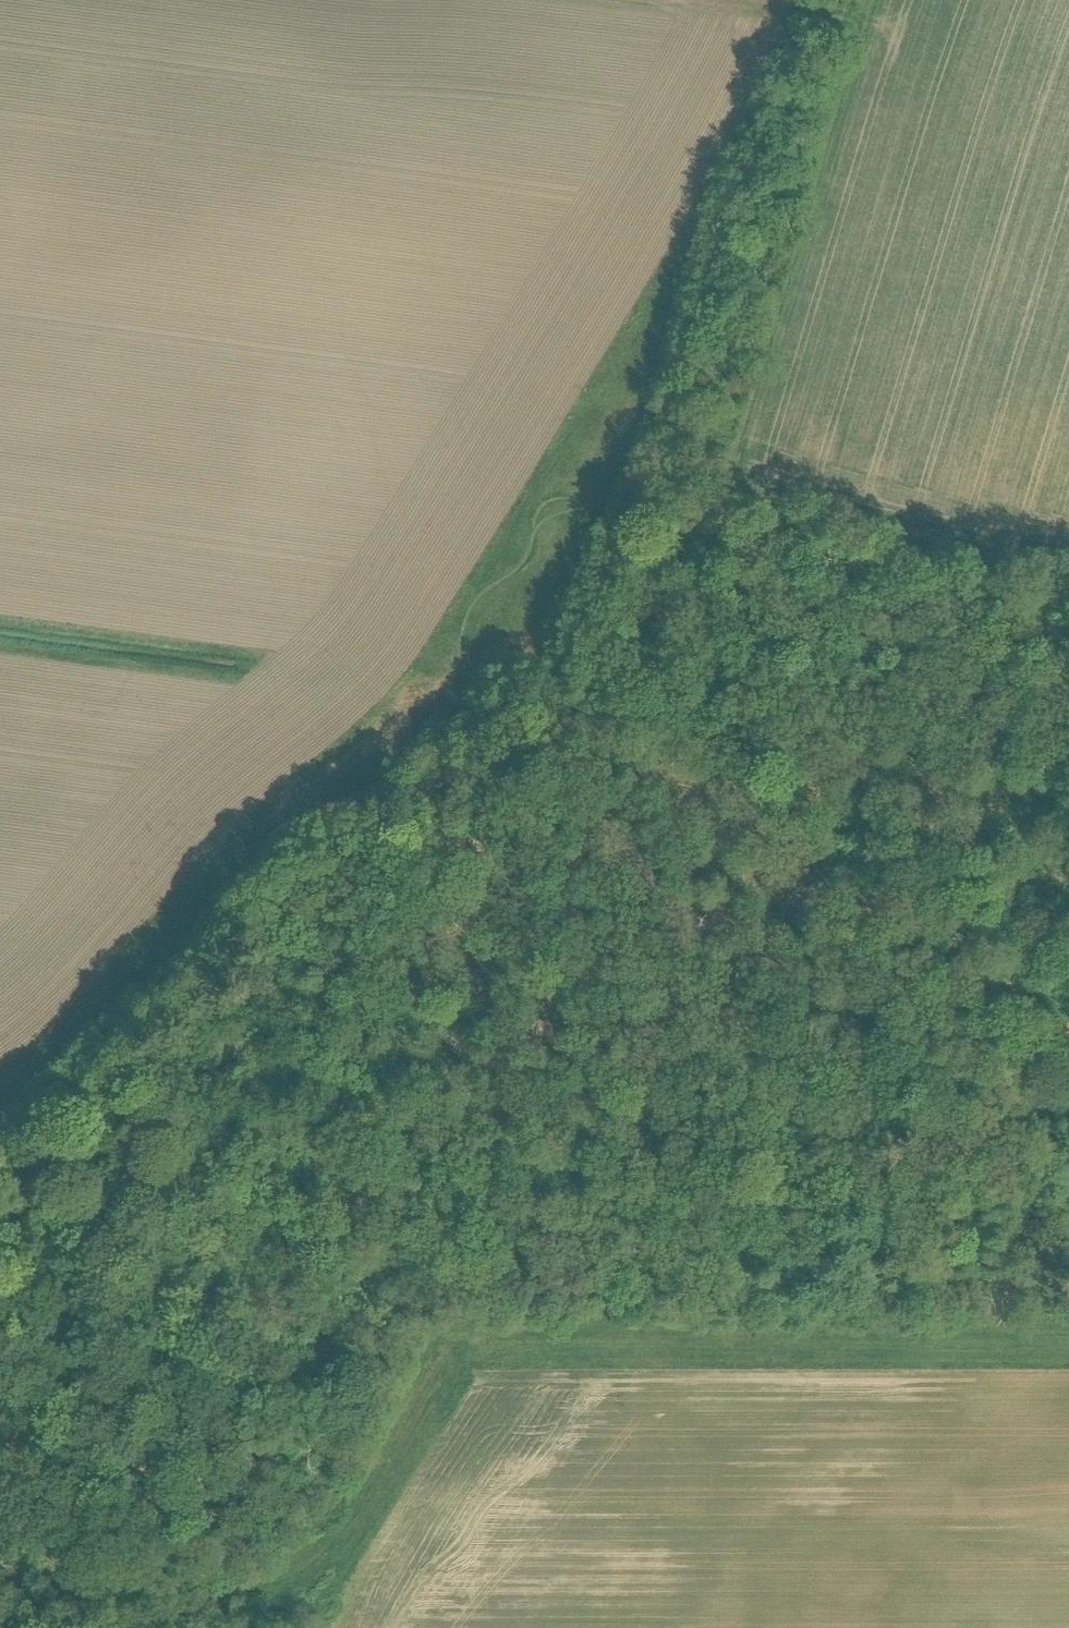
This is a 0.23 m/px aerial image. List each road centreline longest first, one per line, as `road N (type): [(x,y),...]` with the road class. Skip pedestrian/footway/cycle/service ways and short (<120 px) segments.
road 1 (track): [(877,25),(682,0)]

